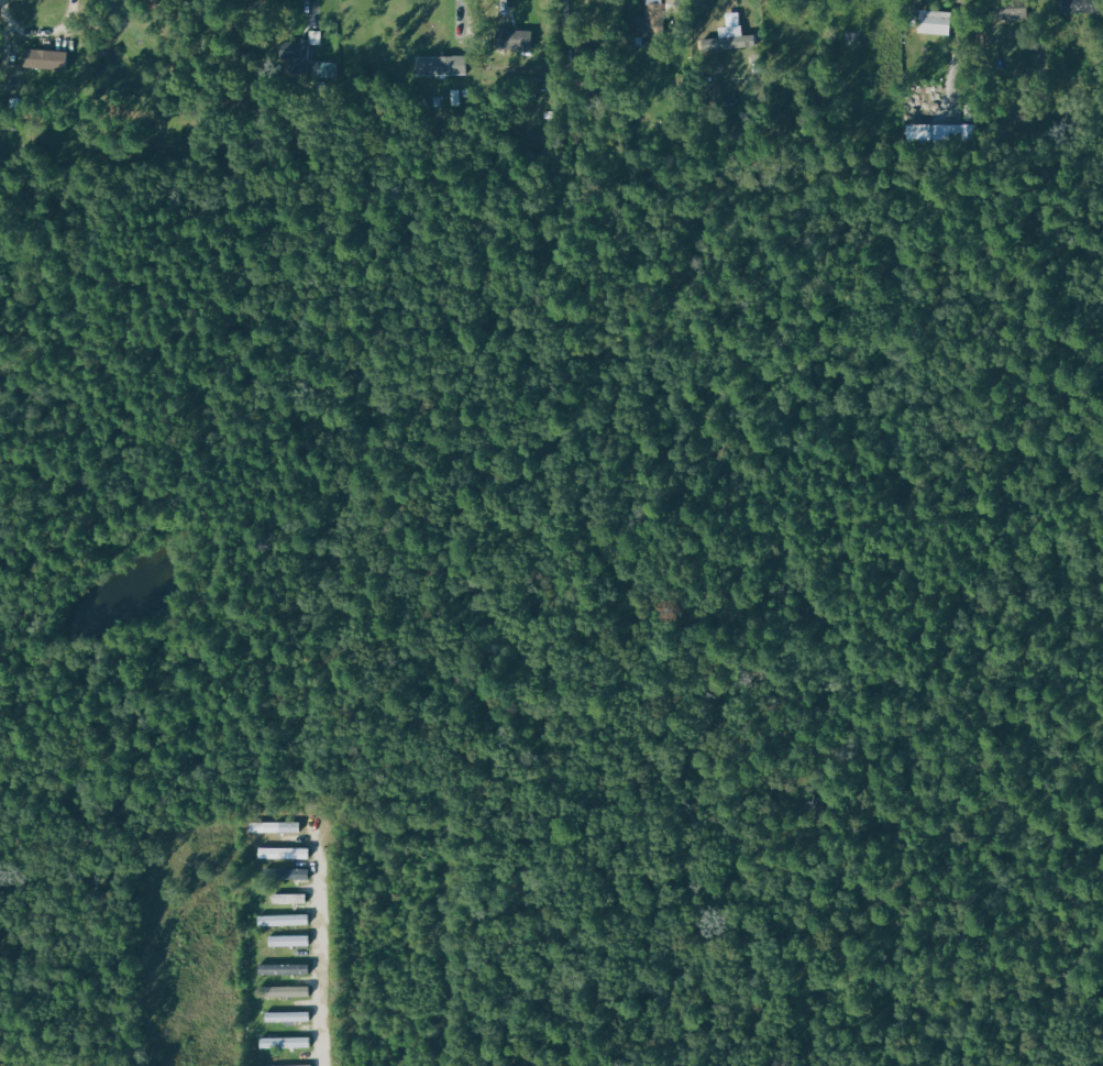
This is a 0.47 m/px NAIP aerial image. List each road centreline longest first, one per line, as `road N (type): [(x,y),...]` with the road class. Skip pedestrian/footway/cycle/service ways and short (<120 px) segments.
road 1 (residential): [(324,1065),(318,828)]

